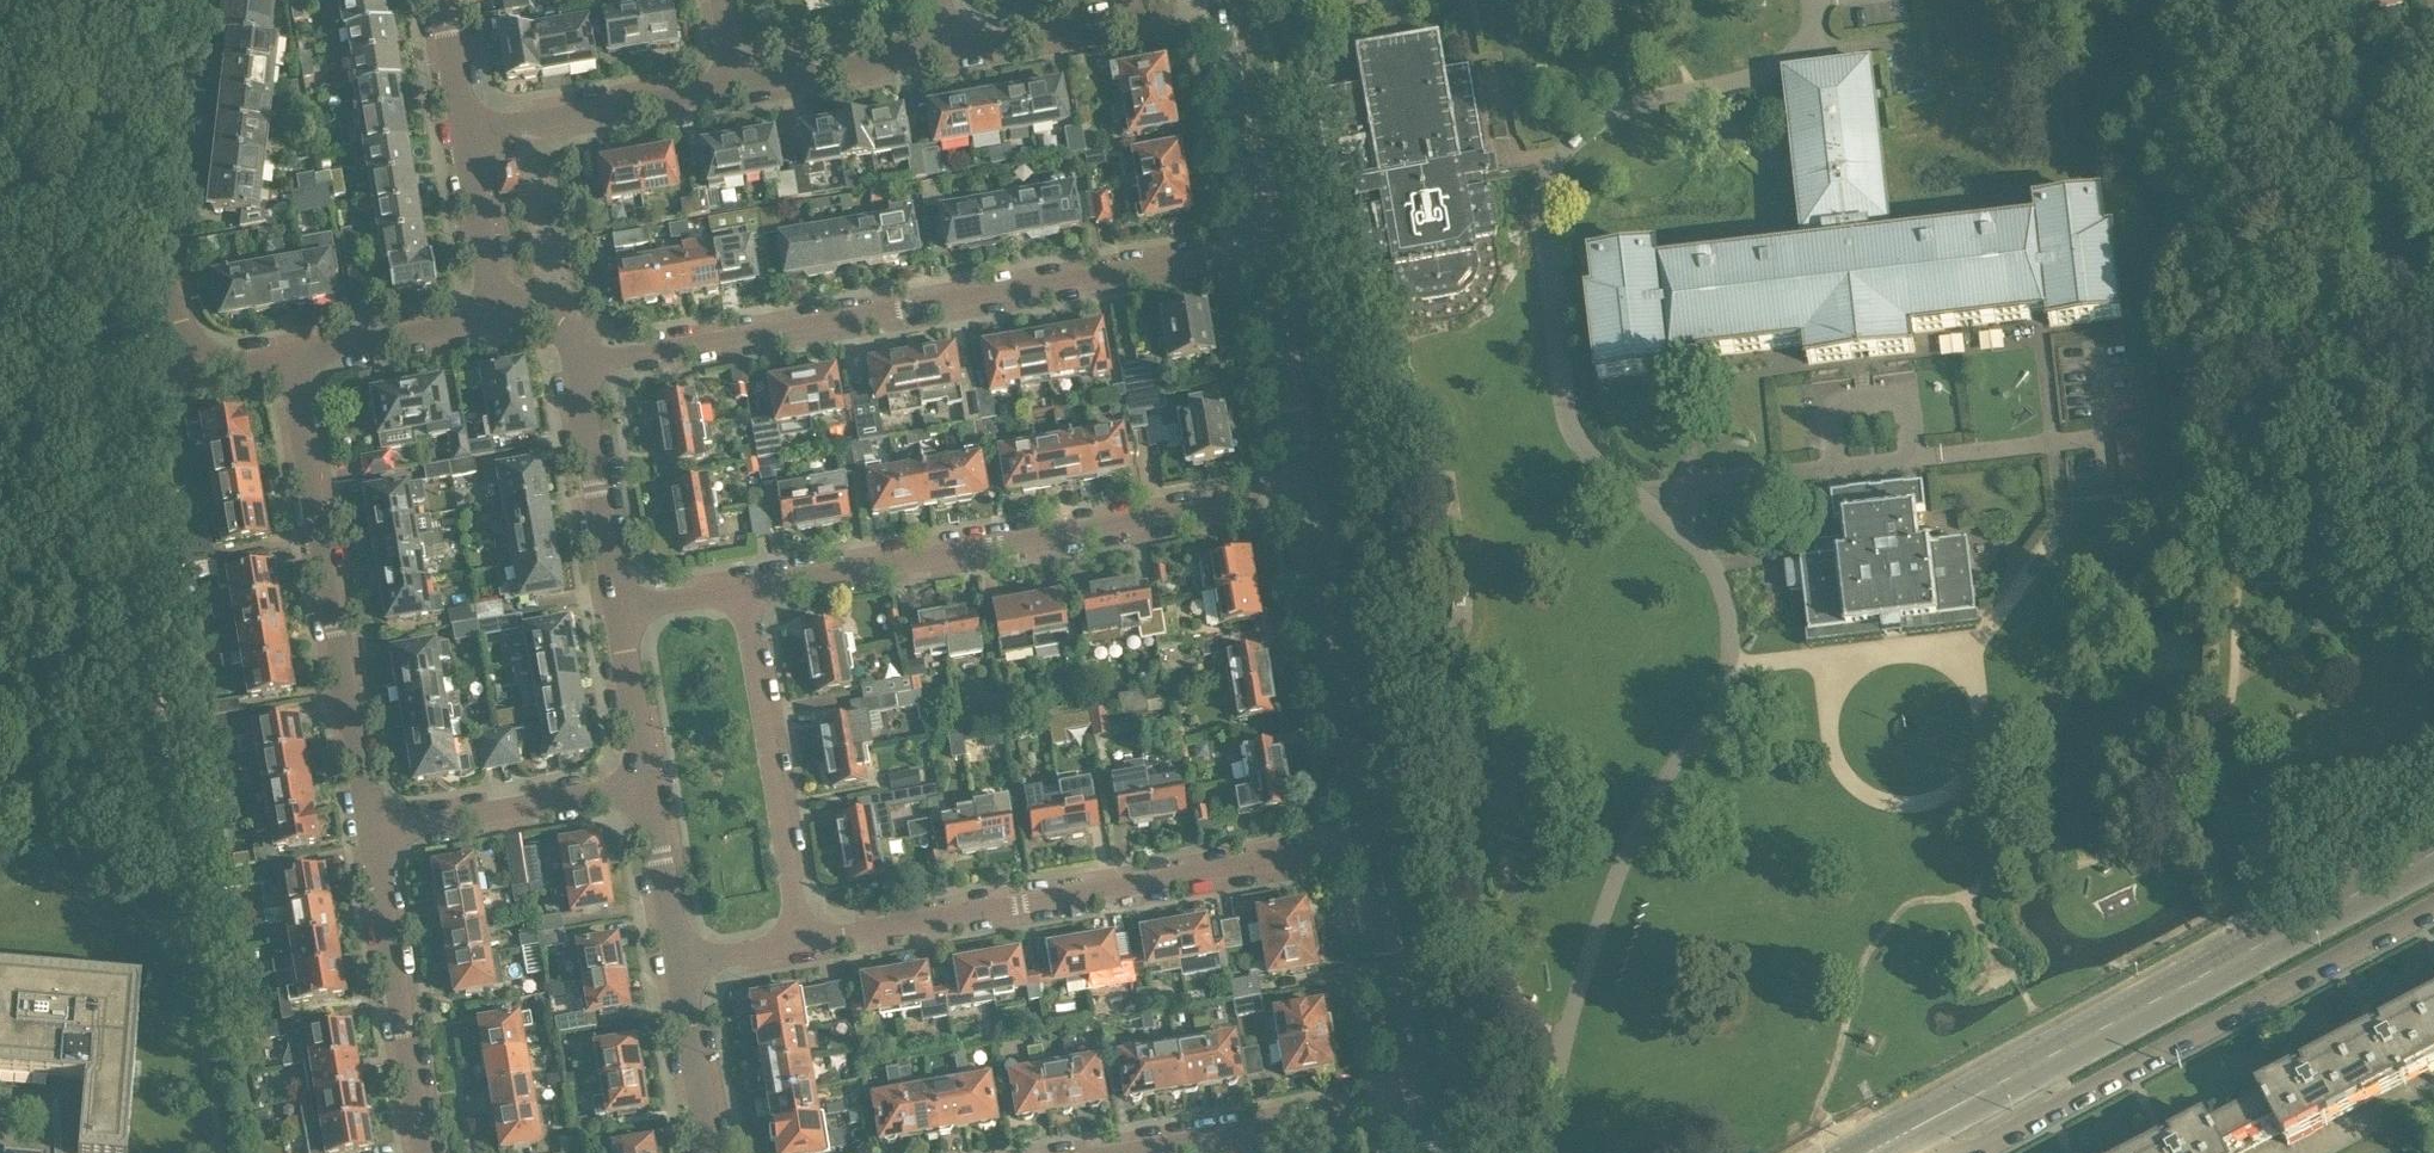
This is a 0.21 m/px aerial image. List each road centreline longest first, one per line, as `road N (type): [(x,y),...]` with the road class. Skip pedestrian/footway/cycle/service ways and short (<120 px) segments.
road 1 (residential): [(577,365),(1264,244)]
road 2 (secondary): [(1873,1146),(2433,850)]
road 3 (residential): [(800,942),(1370,843)]
road 4 (residential): [(743,588),(1308,494)]
road 5 (residential): [(1968,1152),(2433,907)]
road 6 (residential): [(370,833),(290,355)]
road 7 (residential): [(290,355),(245,362),(210,356),(191,342),(175,309),(172,229),(197,0)]
road 8 (residential): [(800,942),(743,588)]
road 9 (tertiary): [(1370,843),(1308,494)]
road 10 (residential): [(427,1152),(370,833)]
road 11 (residential): [(1117,1152),(1411,1100)]
road 12 (residential): [(370,833),(646,785)]
road 13 (residential): [(948,50),(1222,3)]
road 14 (residential): [(465,133),(733,86)]
road 15 (tertiary): [(1411,1100),(1370,843)]
road 16 (tertiary): [(1308,494),(1264,244)]
road 17 (residential): [(617,610),(577,365)]
road 18 (tertiary): [(1264,244),(1222,3)]
road 19 (residential): [(290,355),(471,324),(506,298)]
road 20 (residential): [(733,86),(948,50)]
road 21 (residential): [(711,1152),(678,961)]
road 22 (residential): [(678,961),(646,785)]
road 23 (residential): [(646,785),(617,610)]
road 24 (residential): [(506,298),(486,259),(465,133)]
road 25 (residential): [(465,133),(442,0)]
road 26 (residential): [(617,610),(743,588)]
road 27 (residential): [(678,961),(800,942)]

